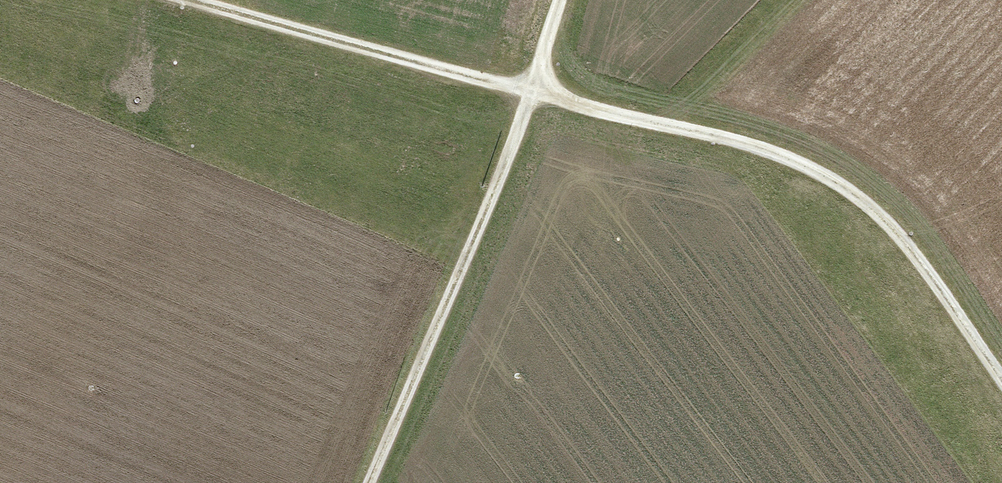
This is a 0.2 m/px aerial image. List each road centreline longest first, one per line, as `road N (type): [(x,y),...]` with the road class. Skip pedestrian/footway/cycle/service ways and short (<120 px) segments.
road 1 (track): [(1001,377),(930,273),(865,202),(804,163),(183,0)]
road 2 (track): [(370,482),(532,93),(562,0)]

